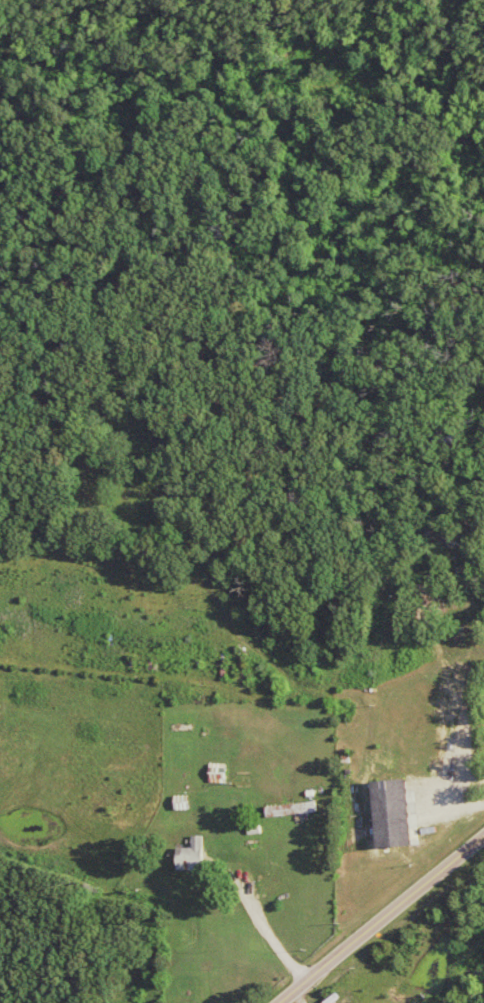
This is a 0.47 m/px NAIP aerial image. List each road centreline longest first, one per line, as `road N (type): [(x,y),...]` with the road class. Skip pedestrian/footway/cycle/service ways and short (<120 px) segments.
road 1 (tertiary): [(277,1002),(483,834)]

